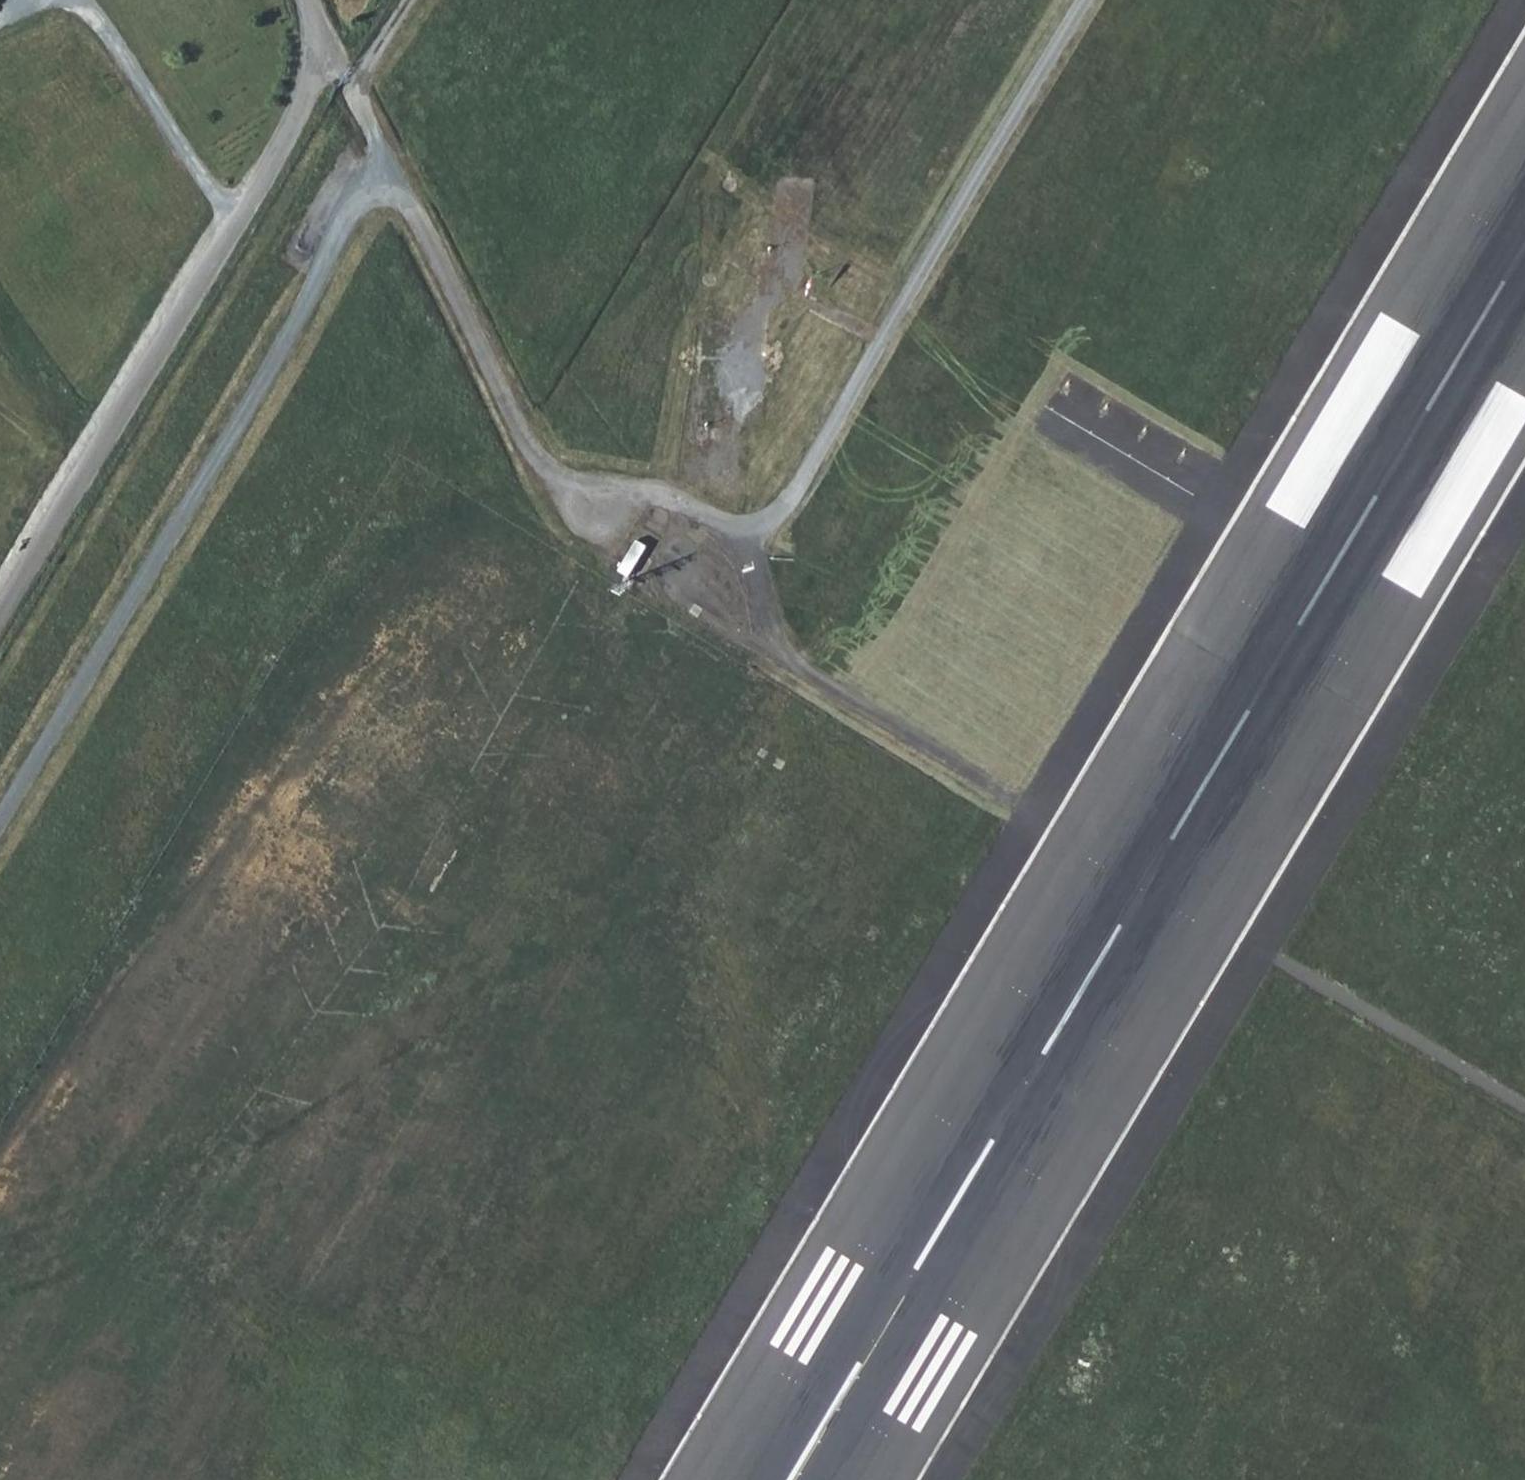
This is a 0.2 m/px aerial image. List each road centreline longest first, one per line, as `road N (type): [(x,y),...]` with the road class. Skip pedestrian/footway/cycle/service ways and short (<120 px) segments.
road 1 (unclassified): [(240,215),(0,610)]
road 2 (residential): [(240,215),(78,0)]
road 3 (unclassified): [(309,0),(322,32),(306,97),(240,215)]

